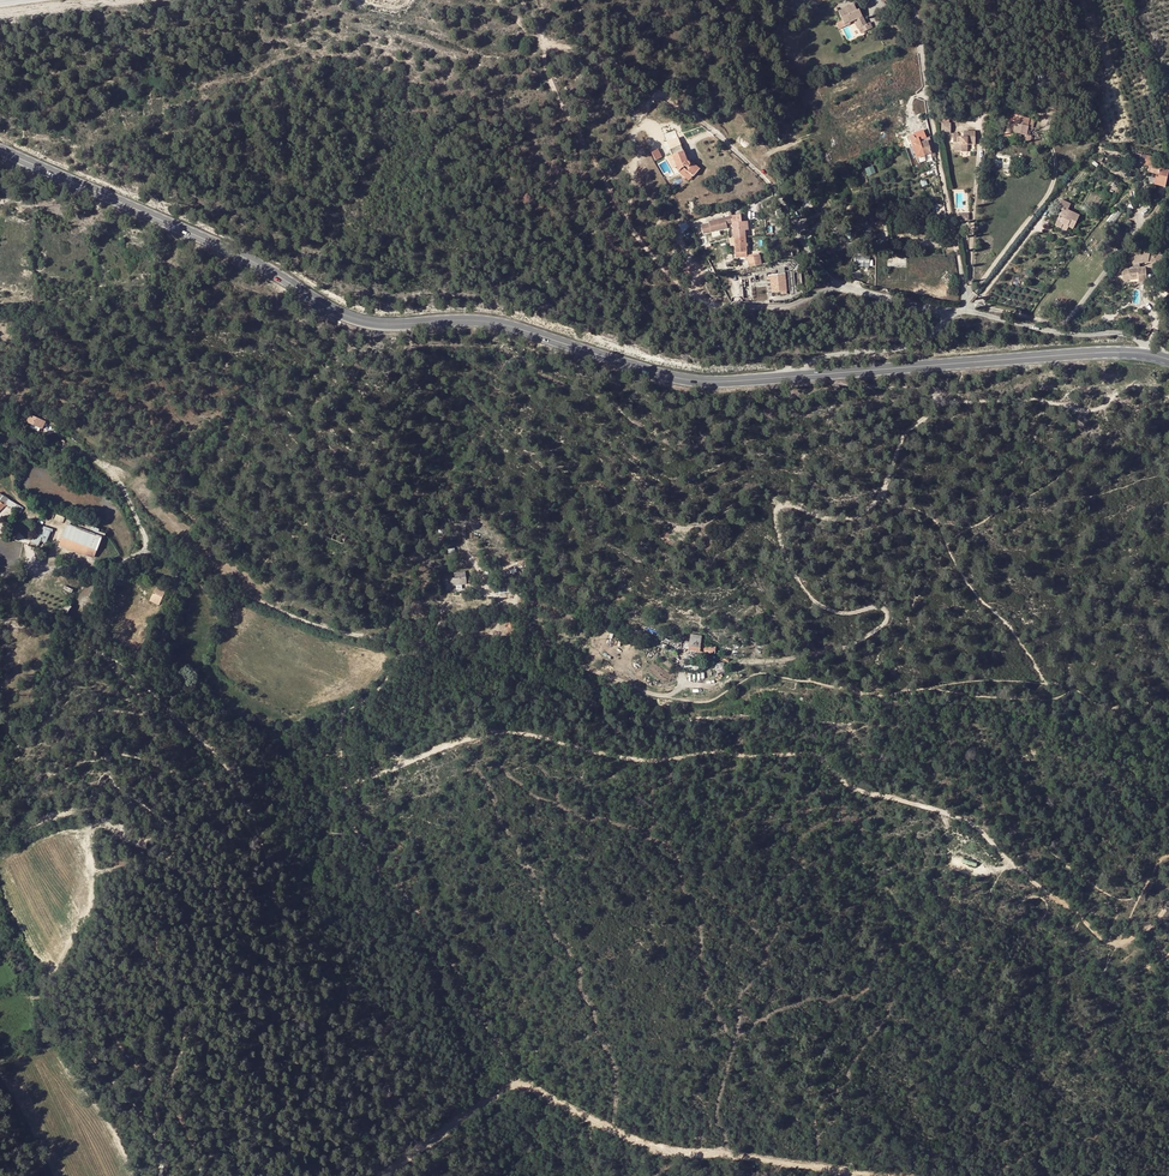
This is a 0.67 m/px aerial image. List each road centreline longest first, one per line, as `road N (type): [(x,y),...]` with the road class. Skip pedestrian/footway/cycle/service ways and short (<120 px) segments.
road 1 (track): [(1168,902),(1130,940),(1107,941),(979,829),(849,787),(808,754),(708,752),(658,762),(495,731),(349,784)]
road 2 (tertiary): [(790,377),(670,377),(486,324),(366,323),(218,243),(0,147)]
road 3 (track): [(800,658),(850,647),(887,622),(886,610),(847,613),(808,597),(777,536),(776,515),(788,505),(840,521),(862,514),(890,479),(895,451),(934,413),(954,402),(1104,411),(1111,396),(1141,381),(1146,355)]
road 4 (tertiary): [(1146,355),(790,377)]
road 5 (track): [(146,549),(291,617),(403,643)]
road 6 (residential): [(949,311),(839,287),(779,308),(715,305),(694,295)]
road 7 (track): [(628,219),(551,83),(521,0)]
road 8 (residential): [(1146,355),(1143,344),(1121,334),(1054,333),(949,311)]
road 9 (track): [(662,94),(614,63),(541,40),(498,0)]
road 10 (residential): [(949,311),(945,324),(918,342),(816,359),(790,368),(790,377)]
road 11 (track): [(508,613),(574,664),(668,697)]
road 12 (track): [(102,569),(170,576),(163,628),(178,658)]
road 13 (unclassified): [(0,573),(102,569),(146,549)]
road 14 (track): [(800,658),(746,662),(713,684),(668,697)]

